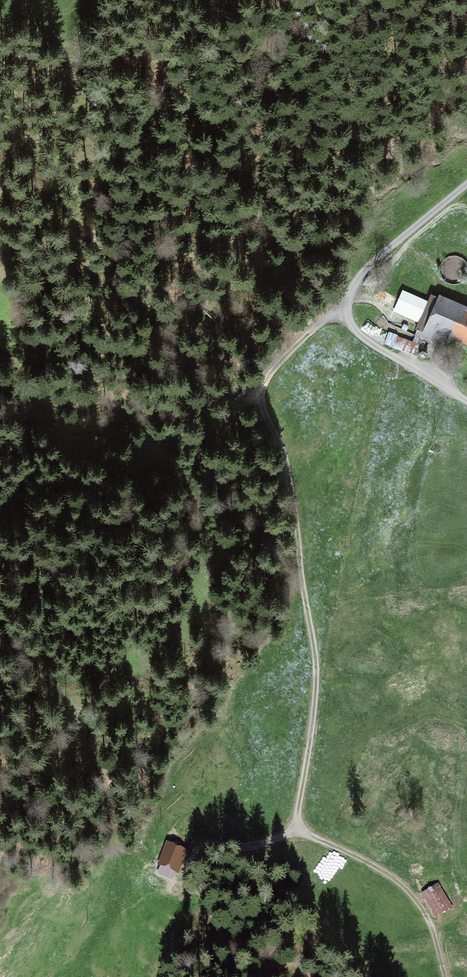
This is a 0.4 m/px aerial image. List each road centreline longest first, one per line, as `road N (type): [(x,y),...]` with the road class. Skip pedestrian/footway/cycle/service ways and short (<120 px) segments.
road 1 (track): [(294,831),(315,662),(287,466),(261,397),(272,371),(320,323),(346,310)]
road 2 (track): [(466,188),(367,267),(346,310),(370,343),(466,403)]
road 3 (track): [(443,976),(426,918),(377,869),(294,831),(238,852)]

